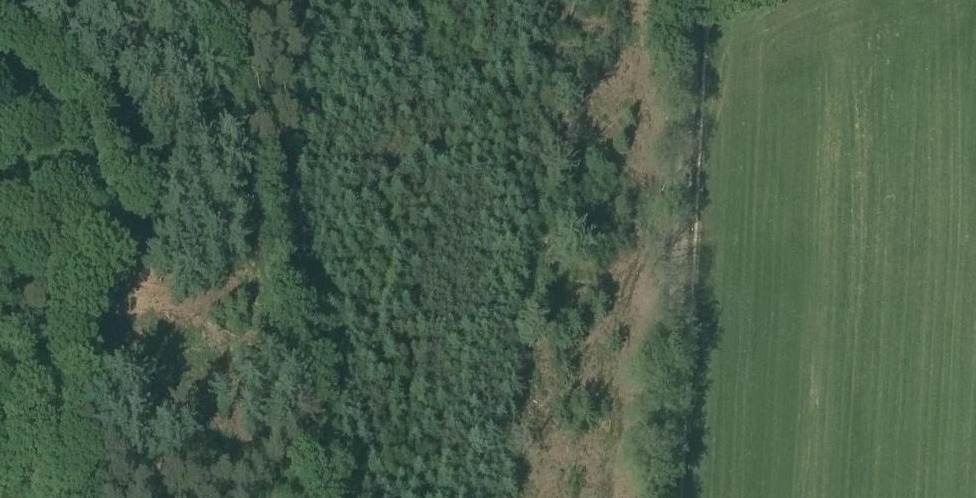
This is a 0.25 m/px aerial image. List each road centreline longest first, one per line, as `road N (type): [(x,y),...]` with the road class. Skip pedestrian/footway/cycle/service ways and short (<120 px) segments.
road 1 (track): [(362,497),(214,0)]
road 2 (track): [(704,0),(675,497)]

